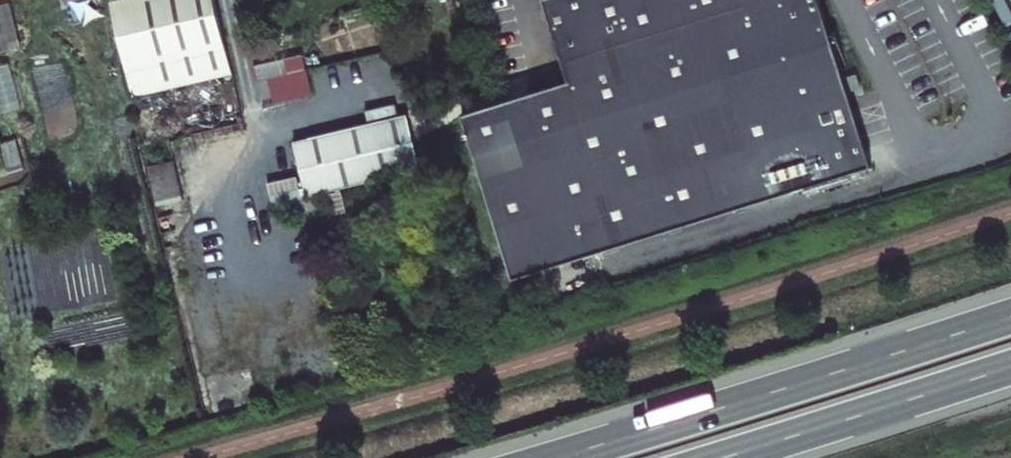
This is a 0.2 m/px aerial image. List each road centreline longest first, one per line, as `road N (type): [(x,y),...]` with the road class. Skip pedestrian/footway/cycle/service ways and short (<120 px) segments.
road 1 (trunk): [(1010,317),(559,457)]
road 2 (trunk): [(725,457),(1010,367)]

